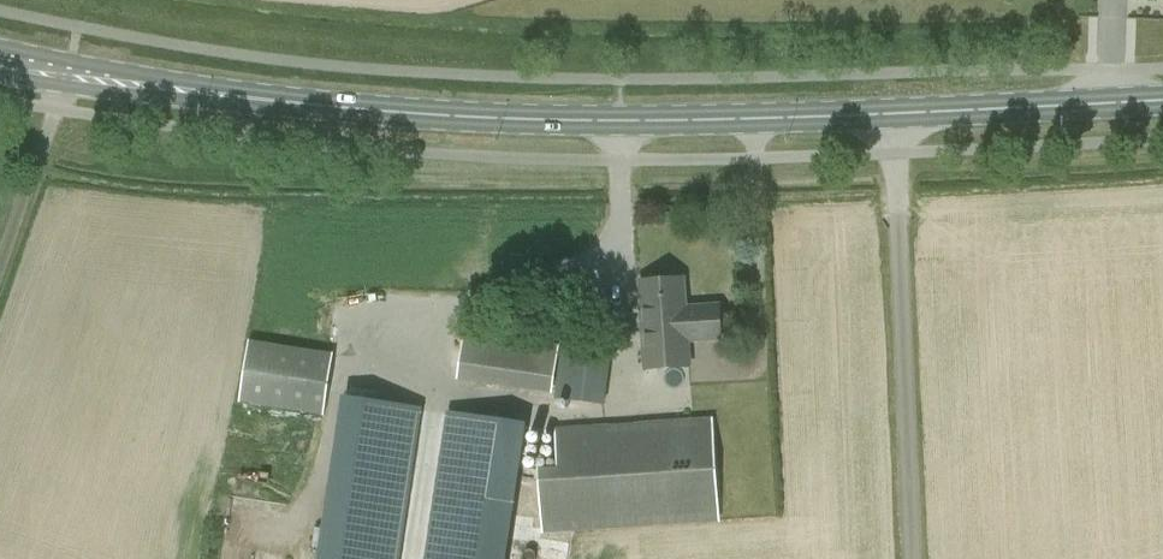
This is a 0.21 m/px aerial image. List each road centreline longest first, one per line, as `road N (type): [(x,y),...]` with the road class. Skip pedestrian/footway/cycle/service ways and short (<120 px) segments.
road 1 (secondary): [(0,61),(241,99),(420,113),(813,118),(1162,98)]

